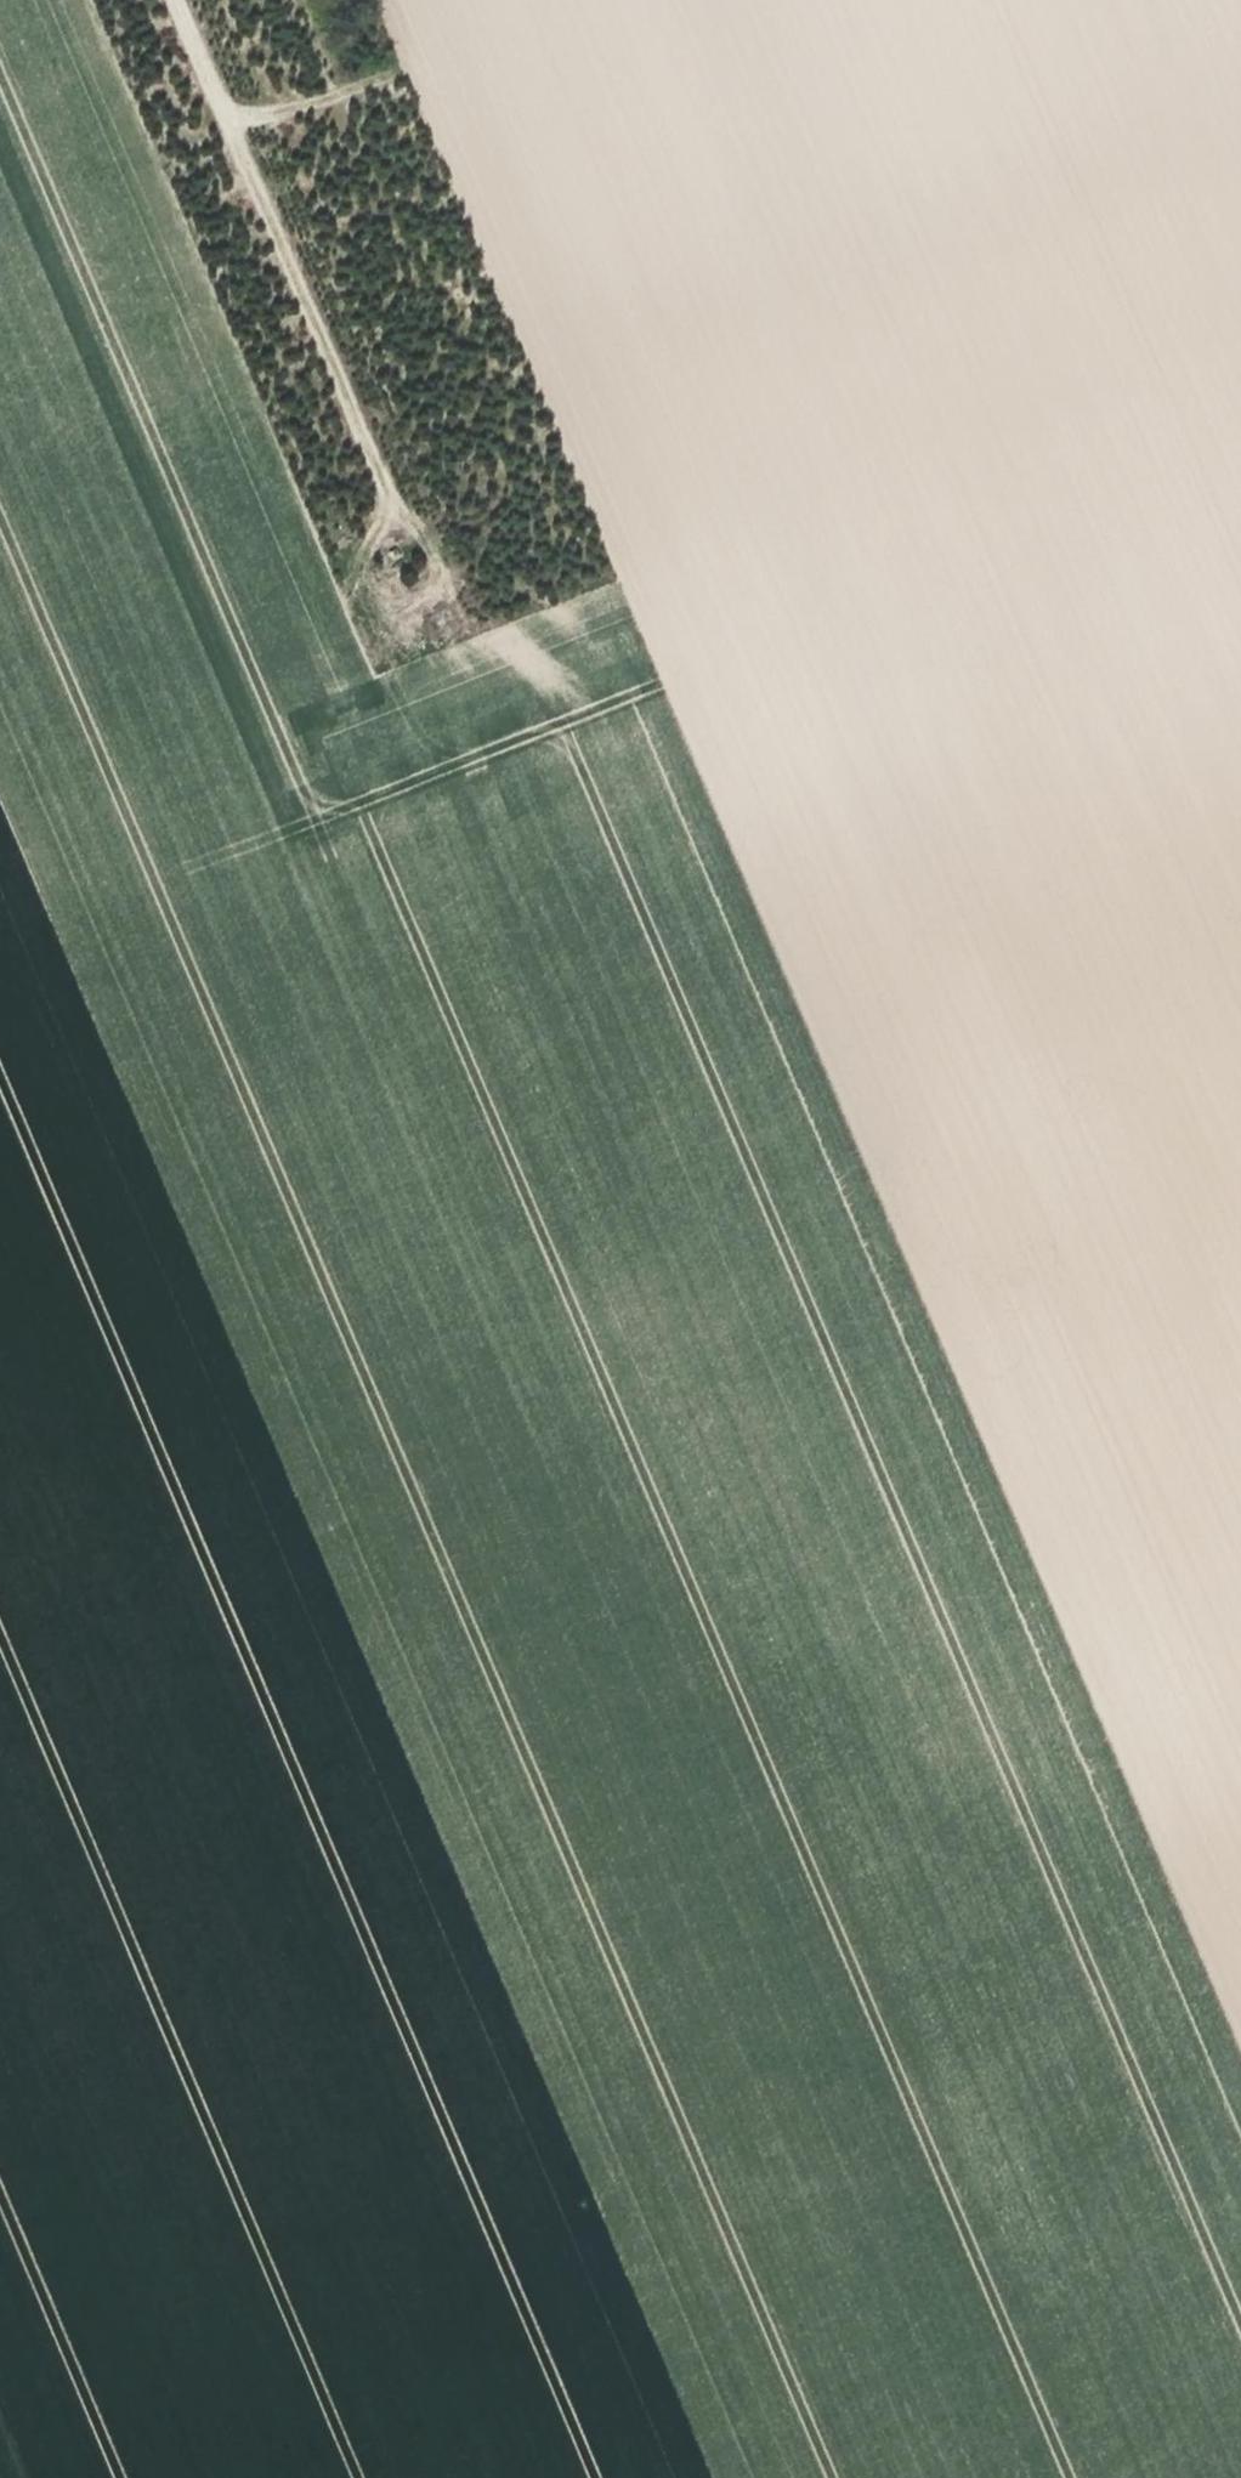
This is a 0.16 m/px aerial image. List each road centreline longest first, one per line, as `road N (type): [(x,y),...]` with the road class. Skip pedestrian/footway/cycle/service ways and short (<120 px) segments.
road 1 (track): [(180,0),(392,501),(432,545),(445,585),(414,613),(380,595),(361,558)]
road 2 (track): [(234,119),(403,74)]

